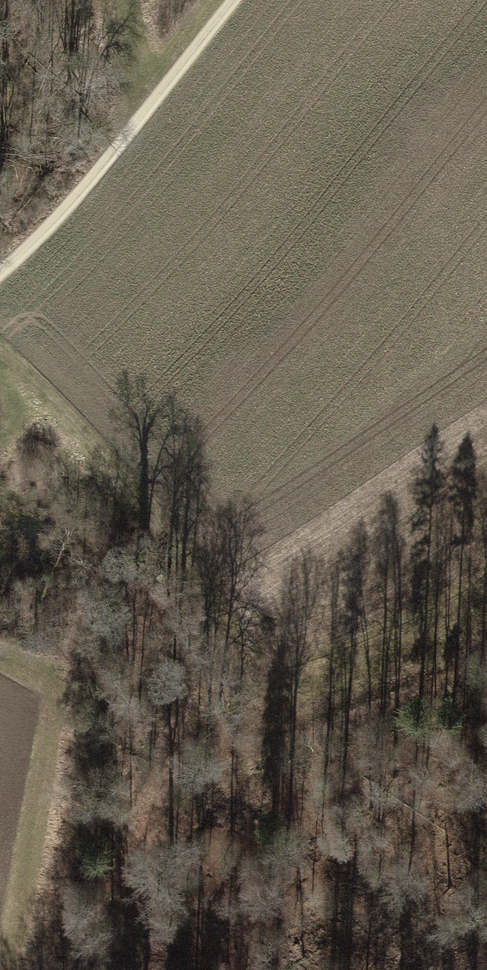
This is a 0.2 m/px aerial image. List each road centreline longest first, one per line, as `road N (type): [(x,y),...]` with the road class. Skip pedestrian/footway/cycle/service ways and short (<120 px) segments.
road 1 (track): [(486,654),(304,735),(280,731),(254,700),(126,488),(0,353)]
road 2 (track): [(236,0),(164,94),(0,276)]
road 3 (track): [(233,664),(168,762),(121,969)]
road 4 (track): [(126,488),(63,683)]

